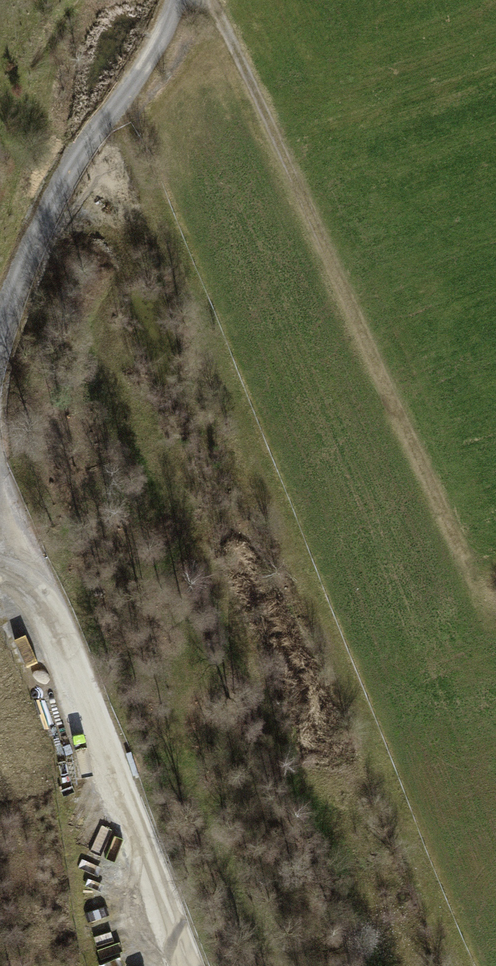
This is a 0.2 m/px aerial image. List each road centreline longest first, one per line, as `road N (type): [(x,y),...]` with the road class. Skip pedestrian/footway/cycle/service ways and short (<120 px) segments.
road 1 (track): [(495,577),(197,0)]
road 2 (track): [(191,965),(0,483)]
road 3 (track): [(0,348),(50,200),(180,0)]

